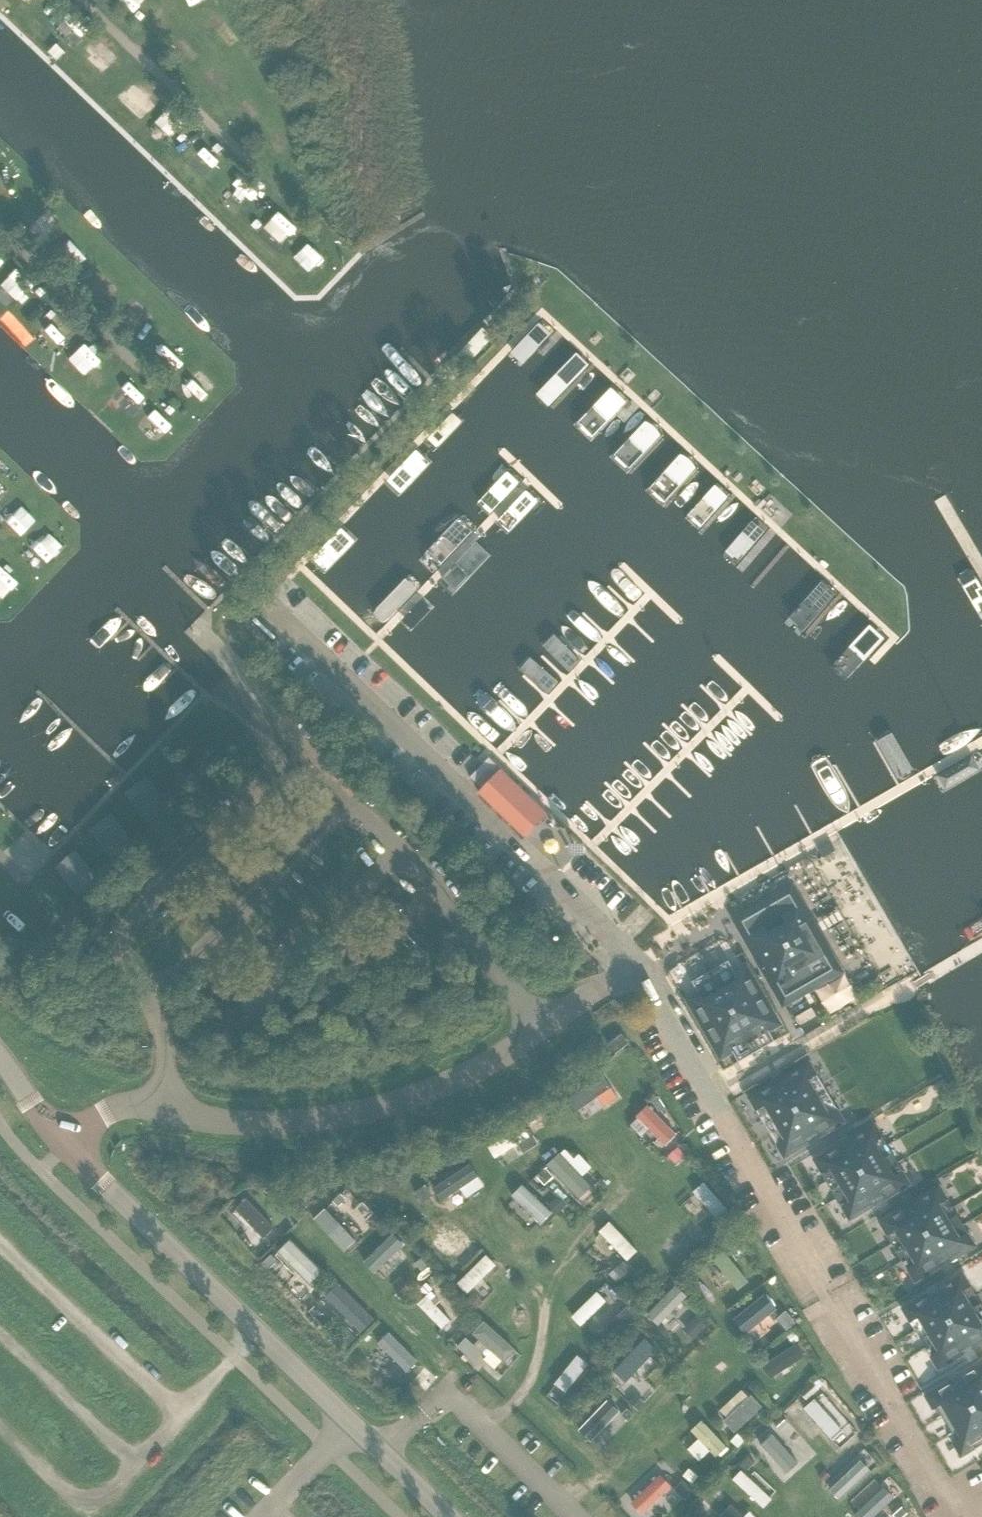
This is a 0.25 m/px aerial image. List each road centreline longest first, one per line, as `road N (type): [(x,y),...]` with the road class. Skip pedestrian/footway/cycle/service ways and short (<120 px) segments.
road 1 (unclassified): [(63,1148),(117,1109),(245,1121),(352,1111),(470,1075),(637,971)]
road 2 (unclassified): [(451,1516),(63,1148)]

